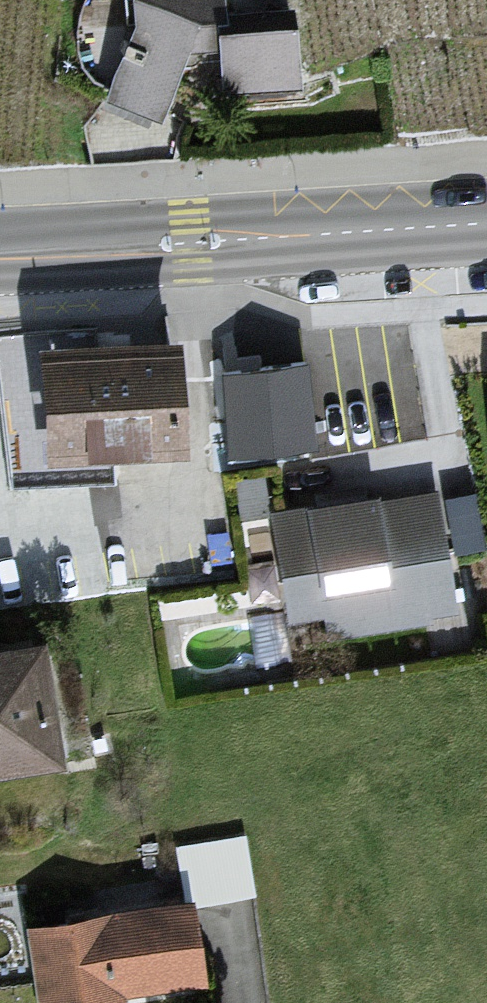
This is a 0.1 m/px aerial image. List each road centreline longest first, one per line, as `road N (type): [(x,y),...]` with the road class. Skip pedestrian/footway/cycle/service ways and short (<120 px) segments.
road 1 (primary): [(486,227),(0,256)]

